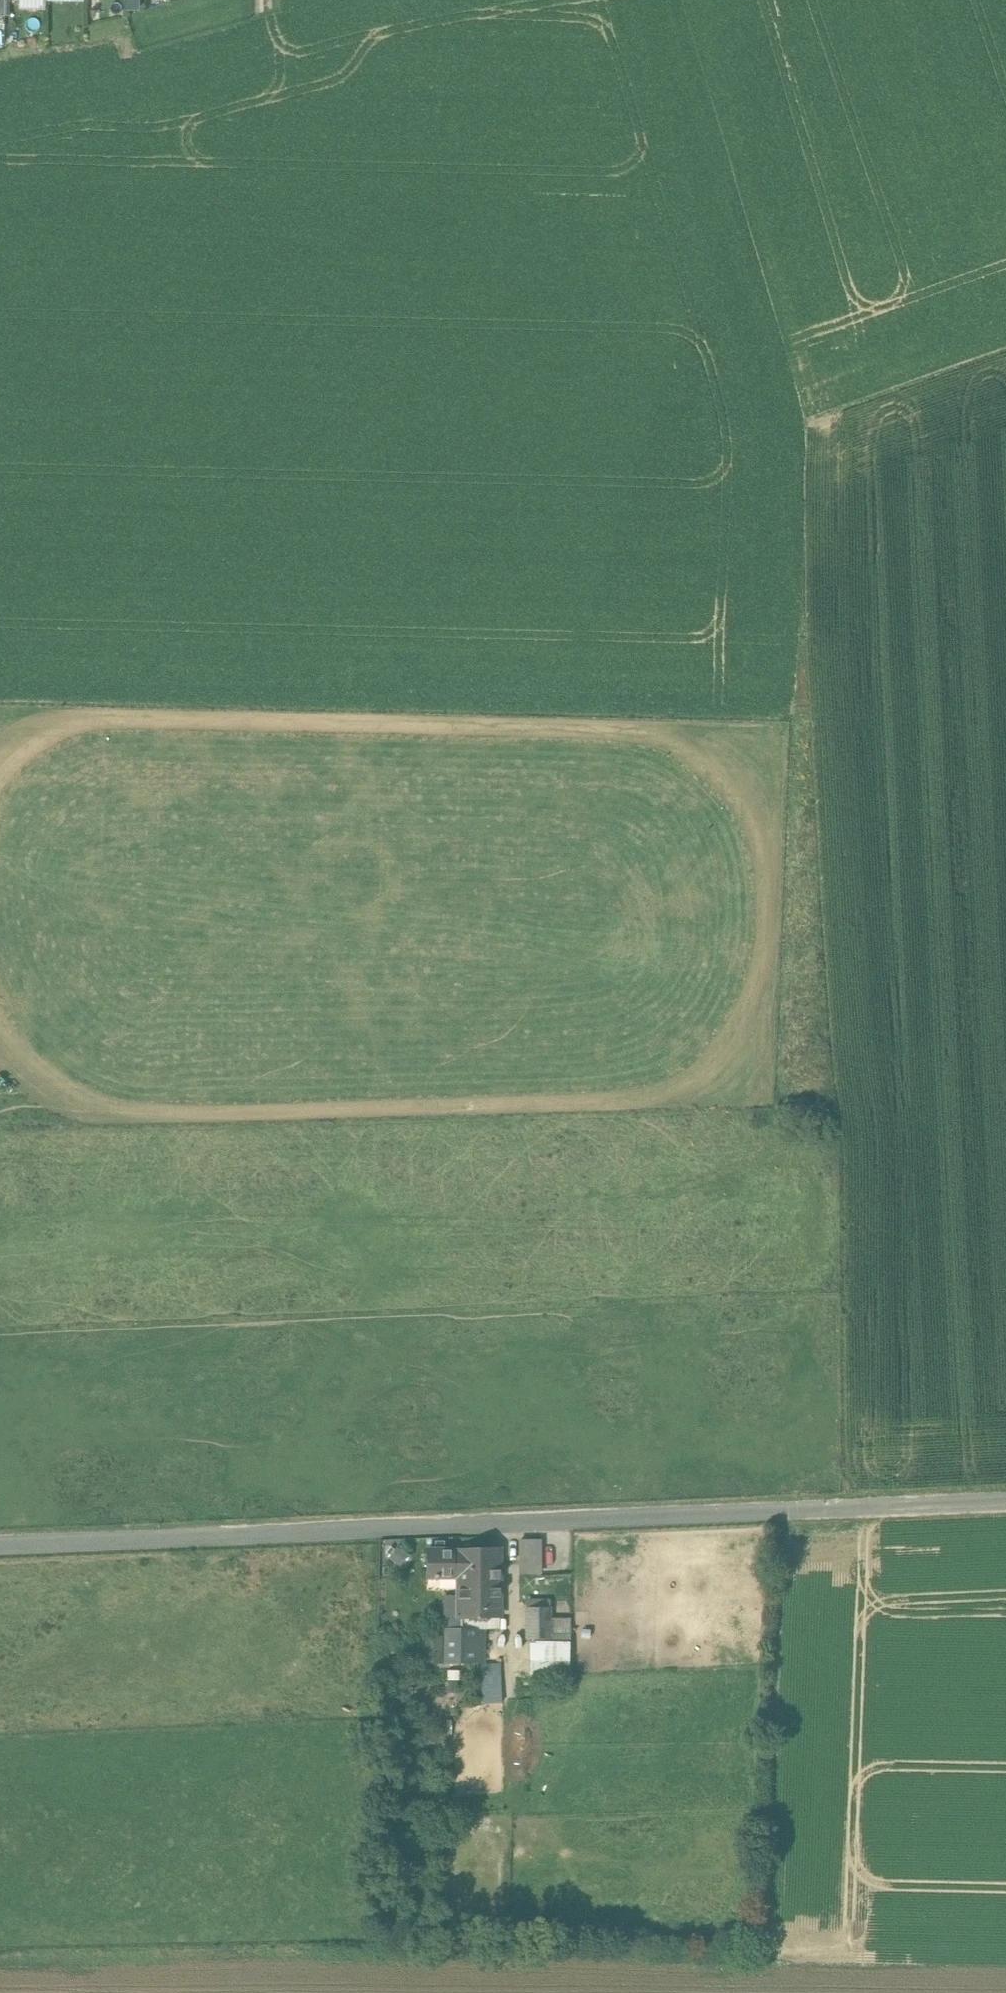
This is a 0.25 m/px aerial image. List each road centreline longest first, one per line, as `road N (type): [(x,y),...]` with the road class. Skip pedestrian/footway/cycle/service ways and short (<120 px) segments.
road 1 (unclassified): [(1005,1503),(162,1538)]
road 2 (residential): [(162,1538),(0,1543)]

